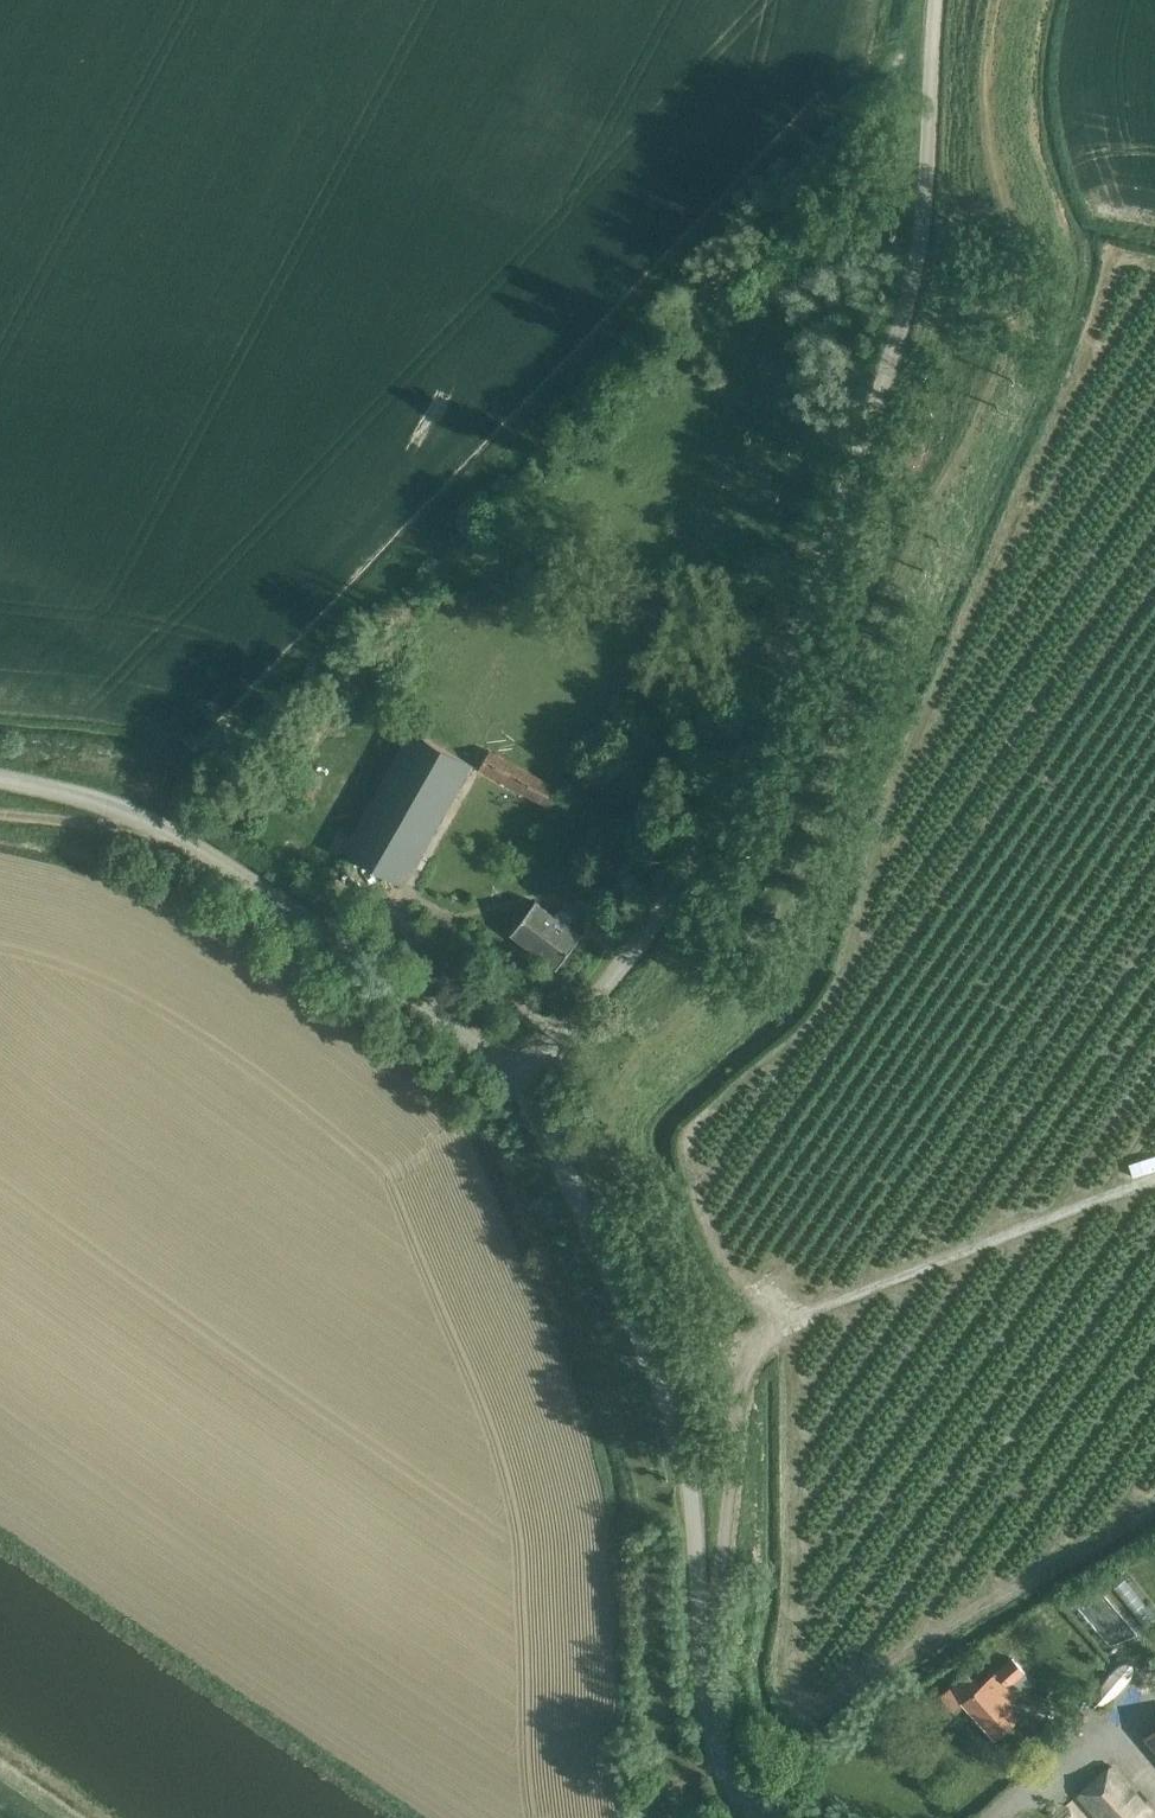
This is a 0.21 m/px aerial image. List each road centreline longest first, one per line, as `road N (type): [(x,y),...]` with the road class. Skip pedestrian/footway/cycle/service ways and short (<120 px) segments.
road 1 (unclassified): [(531,1086),(696,874),(756,756),(890,377),(930,226),(941,0)]
road 2 (tertiary): [(763,1817),(740,1798),(711,1739),(691,1480),(673,1410),(531,1086)]
road 3 (tertiary): [(531,1086),(472,1034),(169,822),(71,783),(0,770)]

